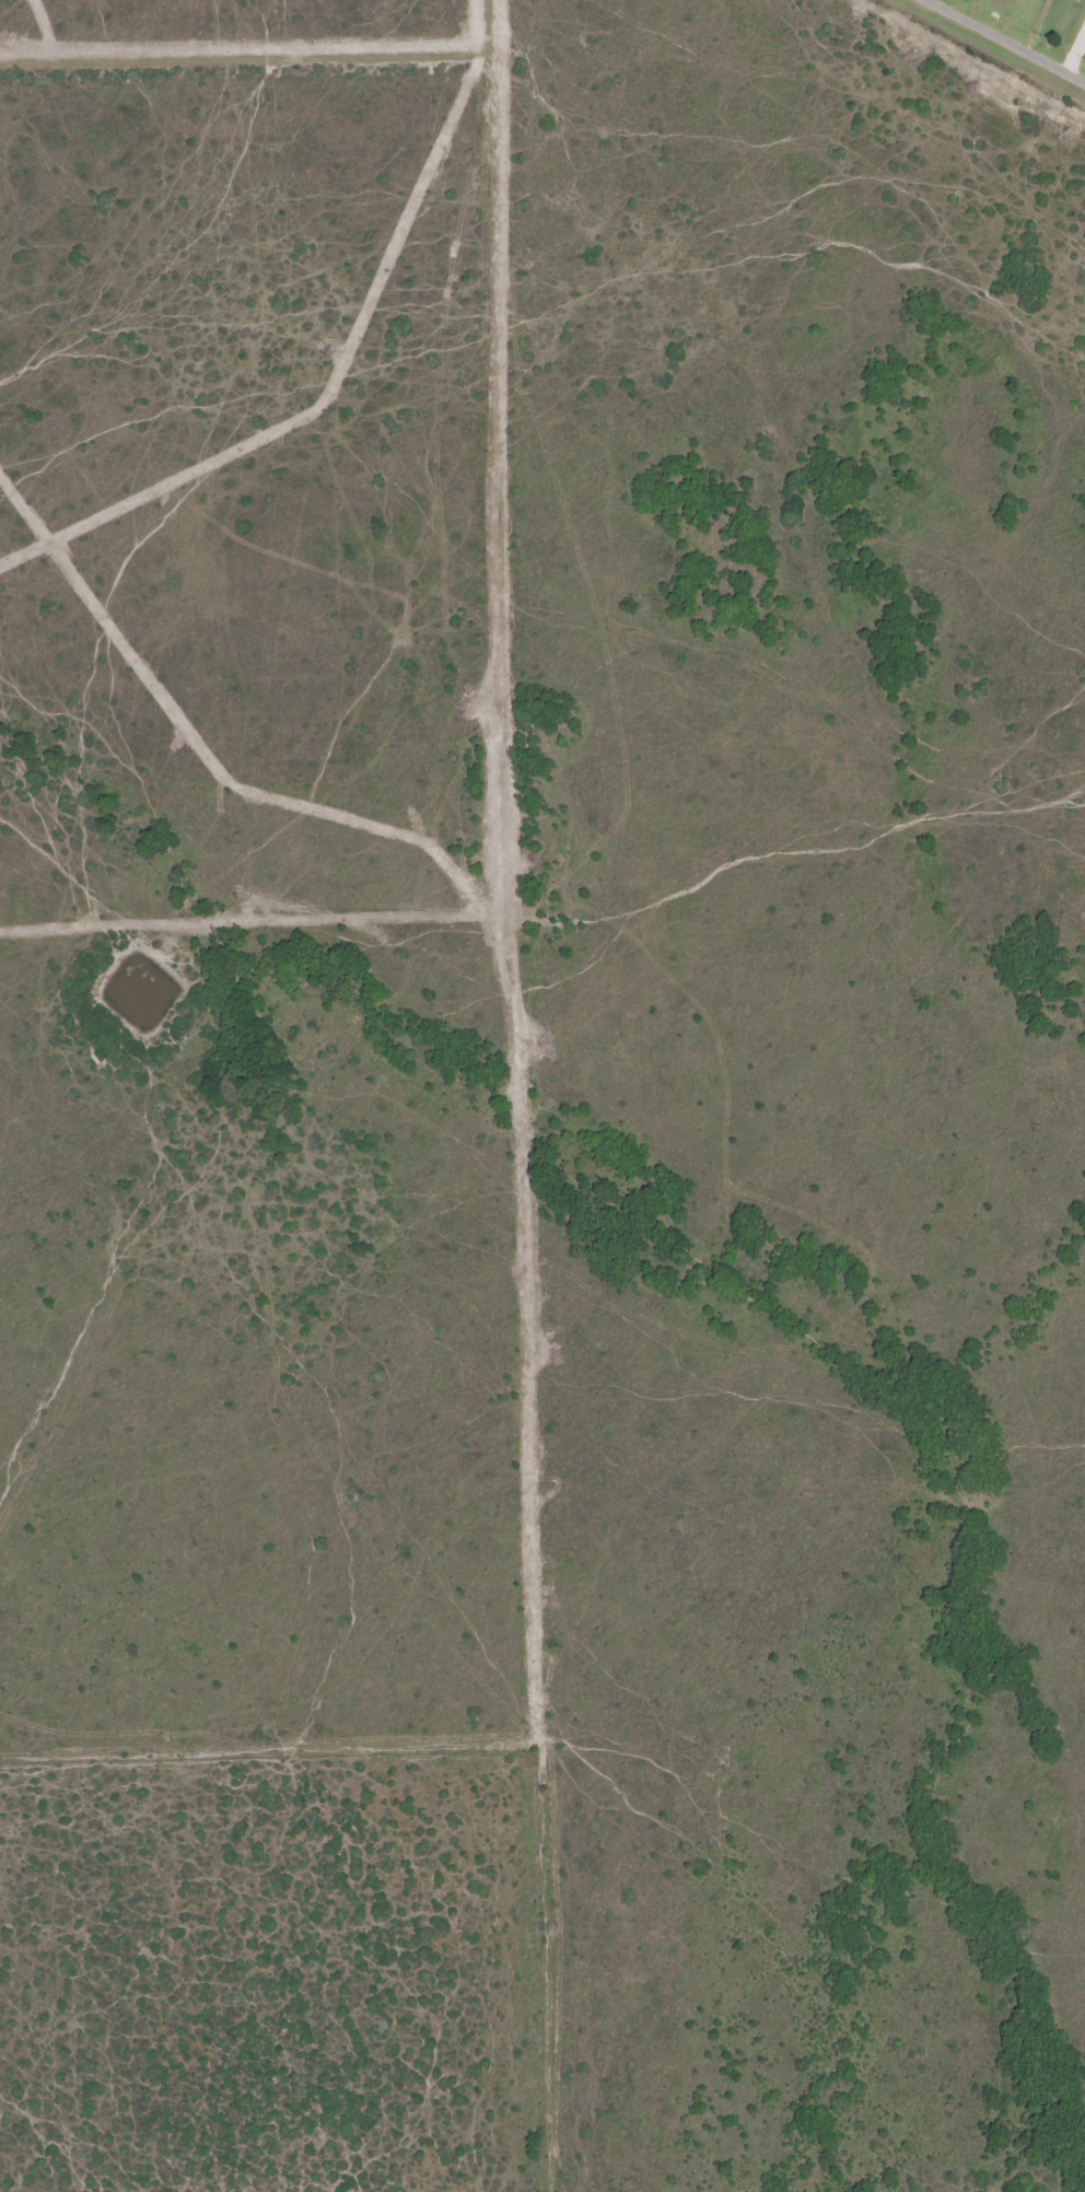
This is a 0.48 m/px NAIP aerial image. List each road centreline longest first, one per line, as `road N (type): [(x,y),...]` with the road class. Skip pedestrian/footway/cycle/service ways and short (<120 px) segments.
road 1 (residential): [(1084,77),(936,0)]

